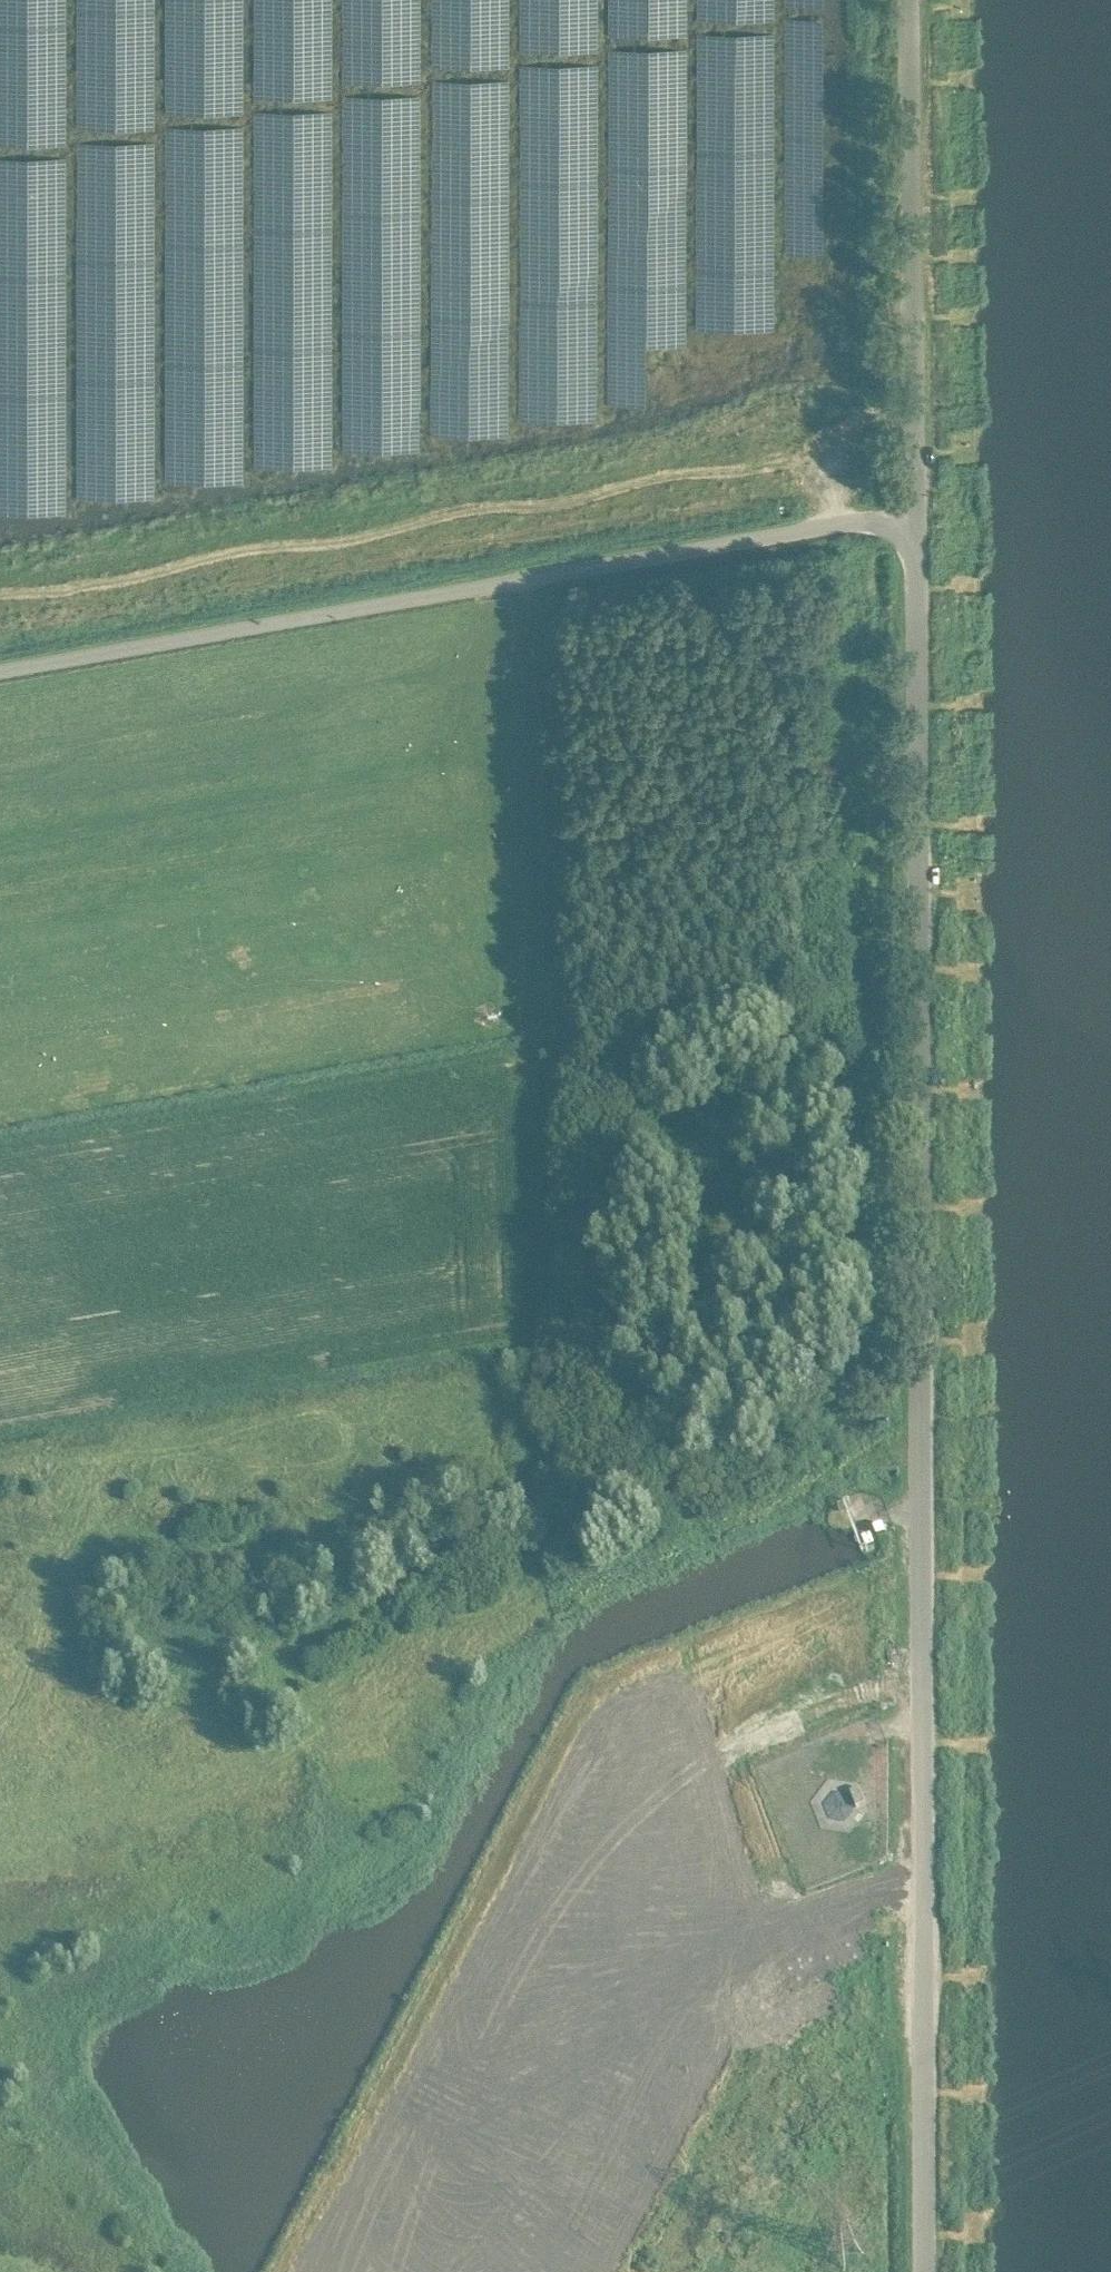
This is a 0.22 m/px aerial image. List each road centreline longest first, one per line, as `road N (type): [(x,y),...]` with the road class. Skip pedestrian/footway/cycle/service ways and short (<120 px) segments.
road 1 (unclassified): [(922,2271),(915,517)]
road 2 (unclassified): [(0,675),(915,517)]
road 3 (unclassified): [(915,517),(905,0)]

